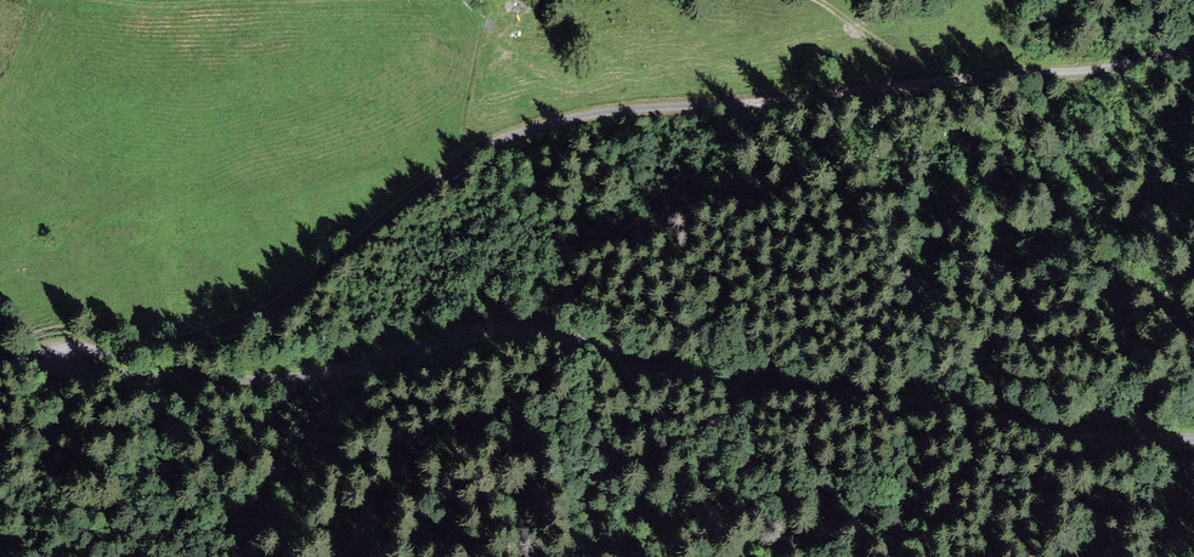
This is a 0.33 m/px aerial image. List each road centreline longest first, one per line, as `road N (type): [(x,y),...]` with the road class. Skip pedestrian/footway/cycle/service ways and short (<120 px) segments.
road 1 (unclassified): [(46,357),(56,348),(171,348),(254,321),(477,152),(565,119),(1193,53)]
road 2 (unclassified): [(46,357),(55,373),(252,379),(330,370),(447,335),(546,332),(662,372),(910,399),(1074,435),(1193,435)]
road 3 (track): [(920,83),(918,71),(817,0)]

